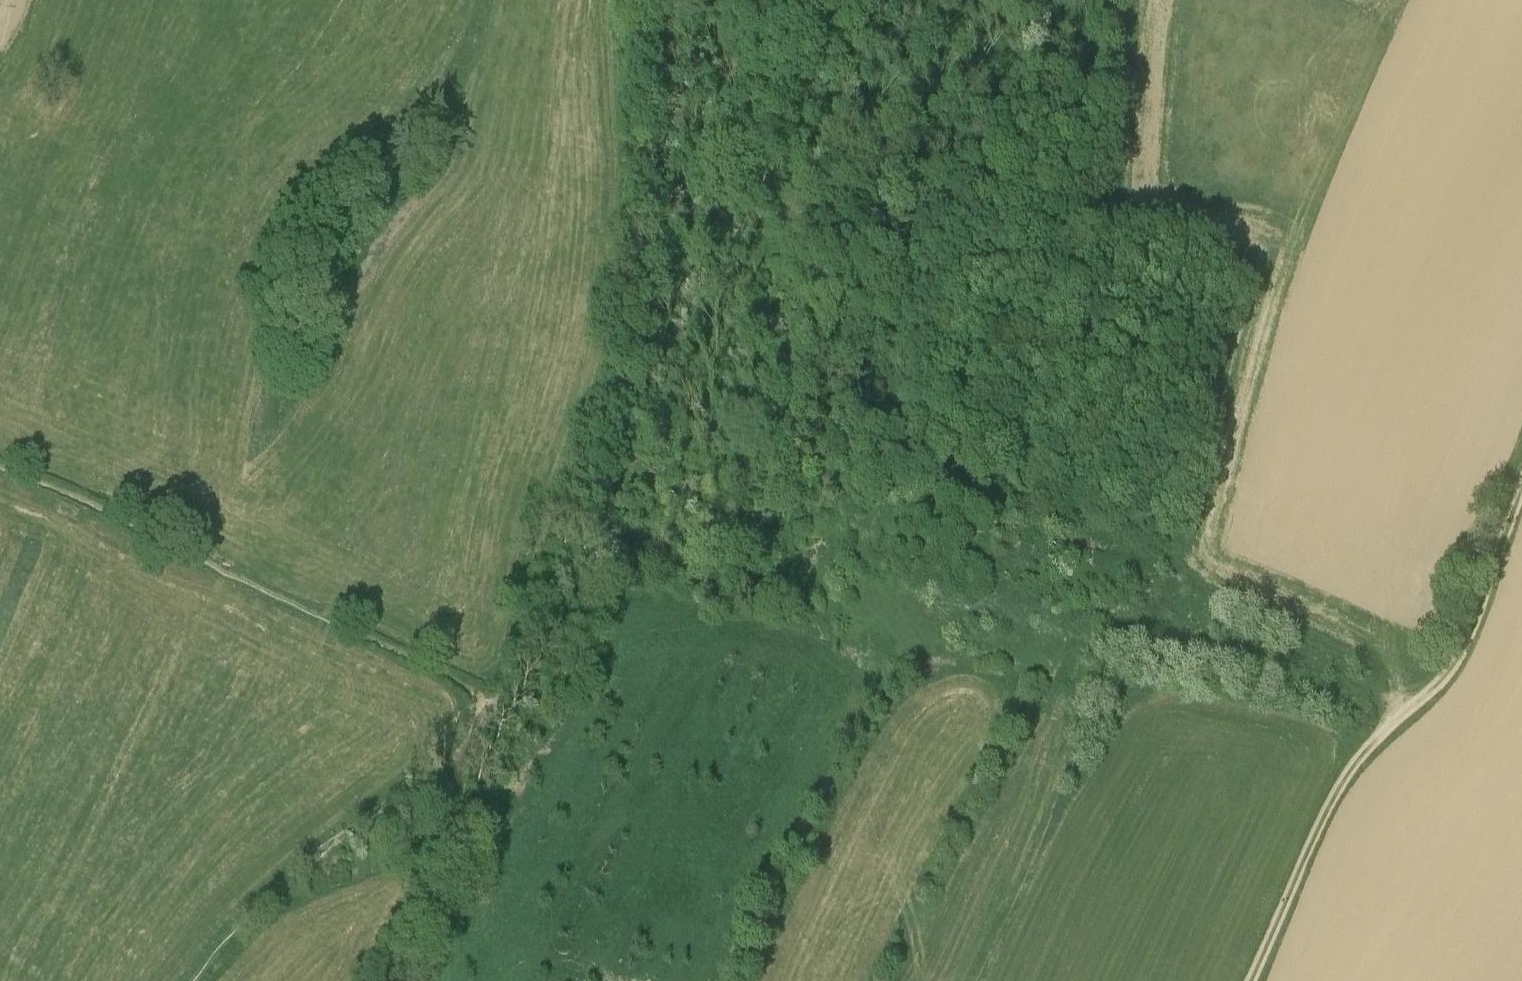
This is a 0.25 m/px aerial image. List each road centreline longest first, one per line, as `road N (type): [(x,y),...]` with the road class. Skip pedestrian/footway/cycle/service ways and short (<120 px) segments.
road 1 (track): [(1521,490),(1466,644),(1353,750),(1241,980)]

